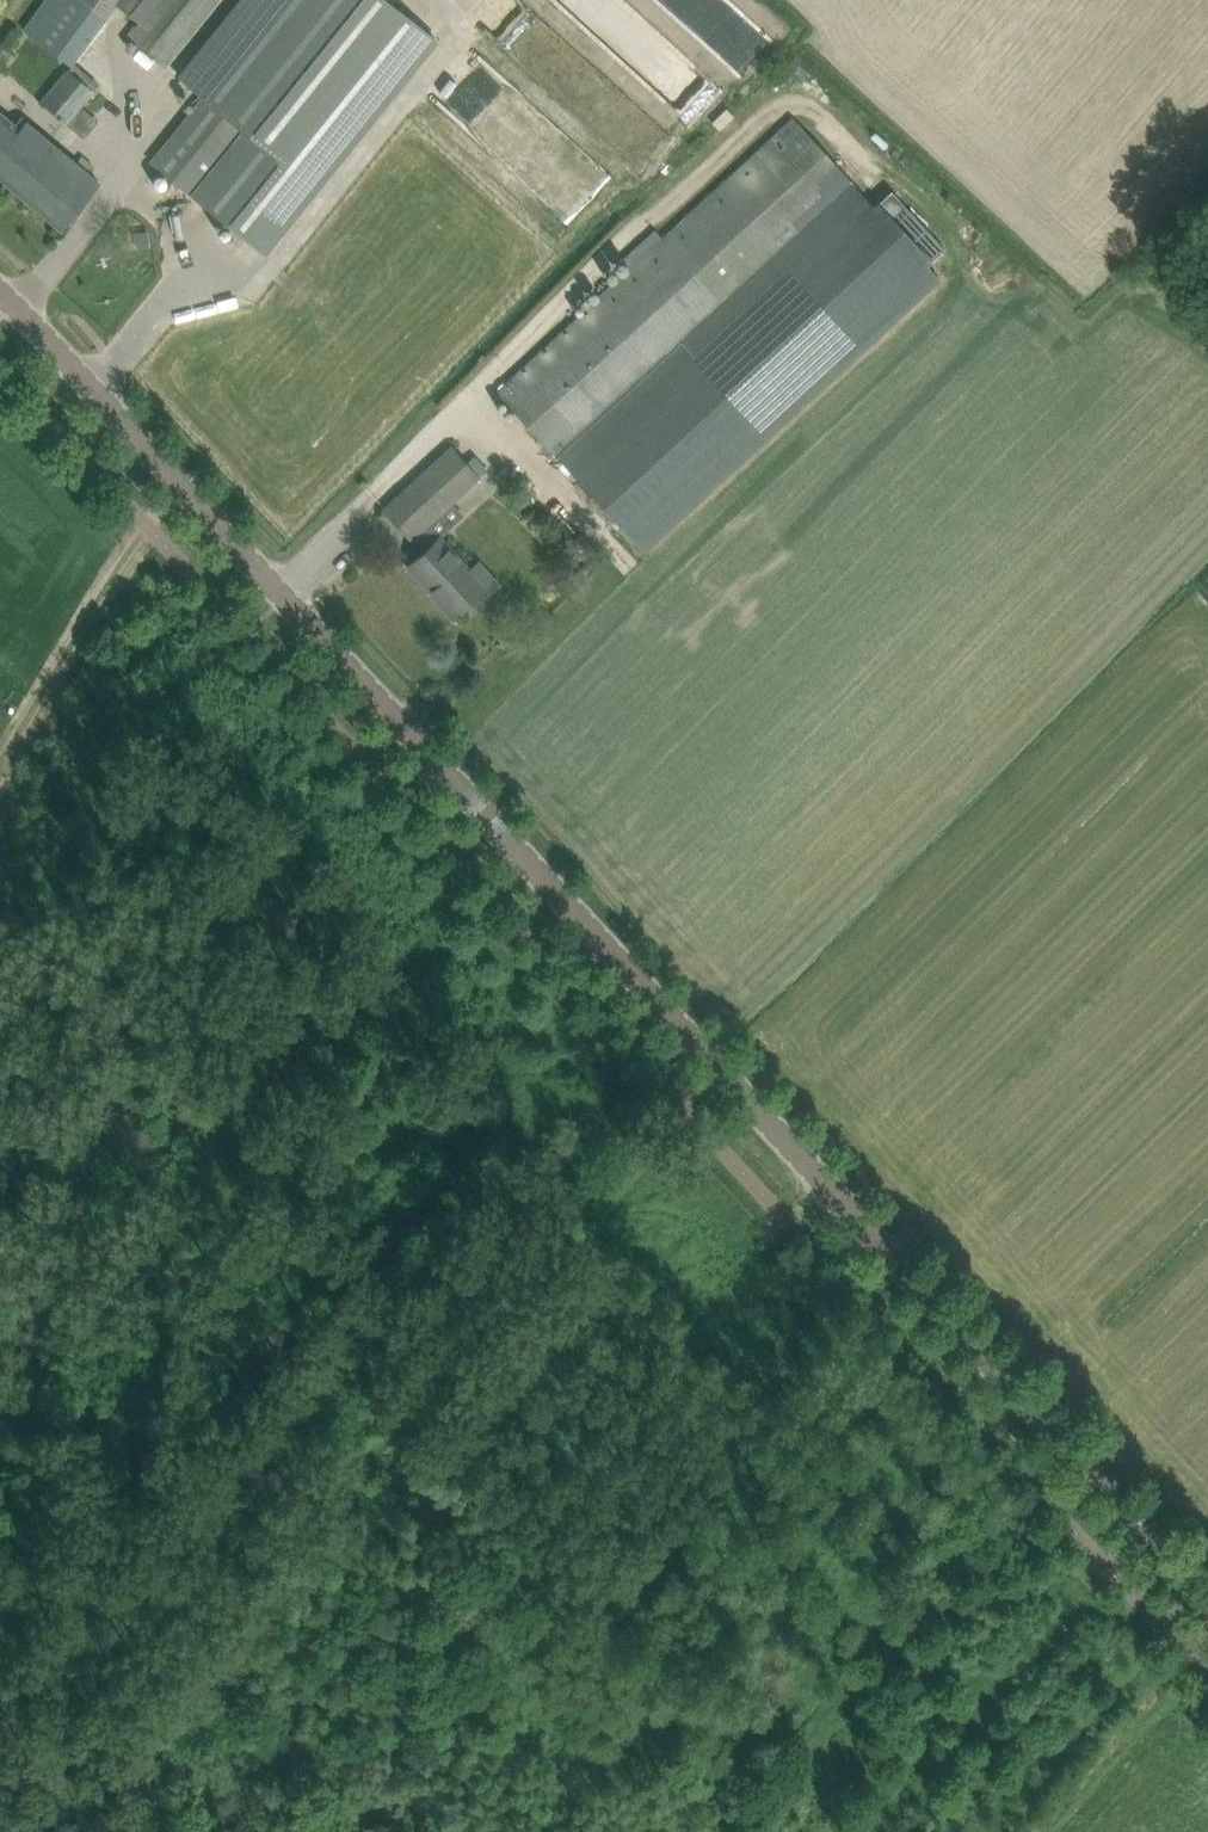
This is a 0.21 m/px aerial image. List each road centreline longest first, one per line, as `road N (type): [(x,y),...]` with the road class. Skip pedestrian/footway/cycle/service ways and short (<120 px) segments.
road 1 (tertiary): [(0,293),(1207,1601)]

